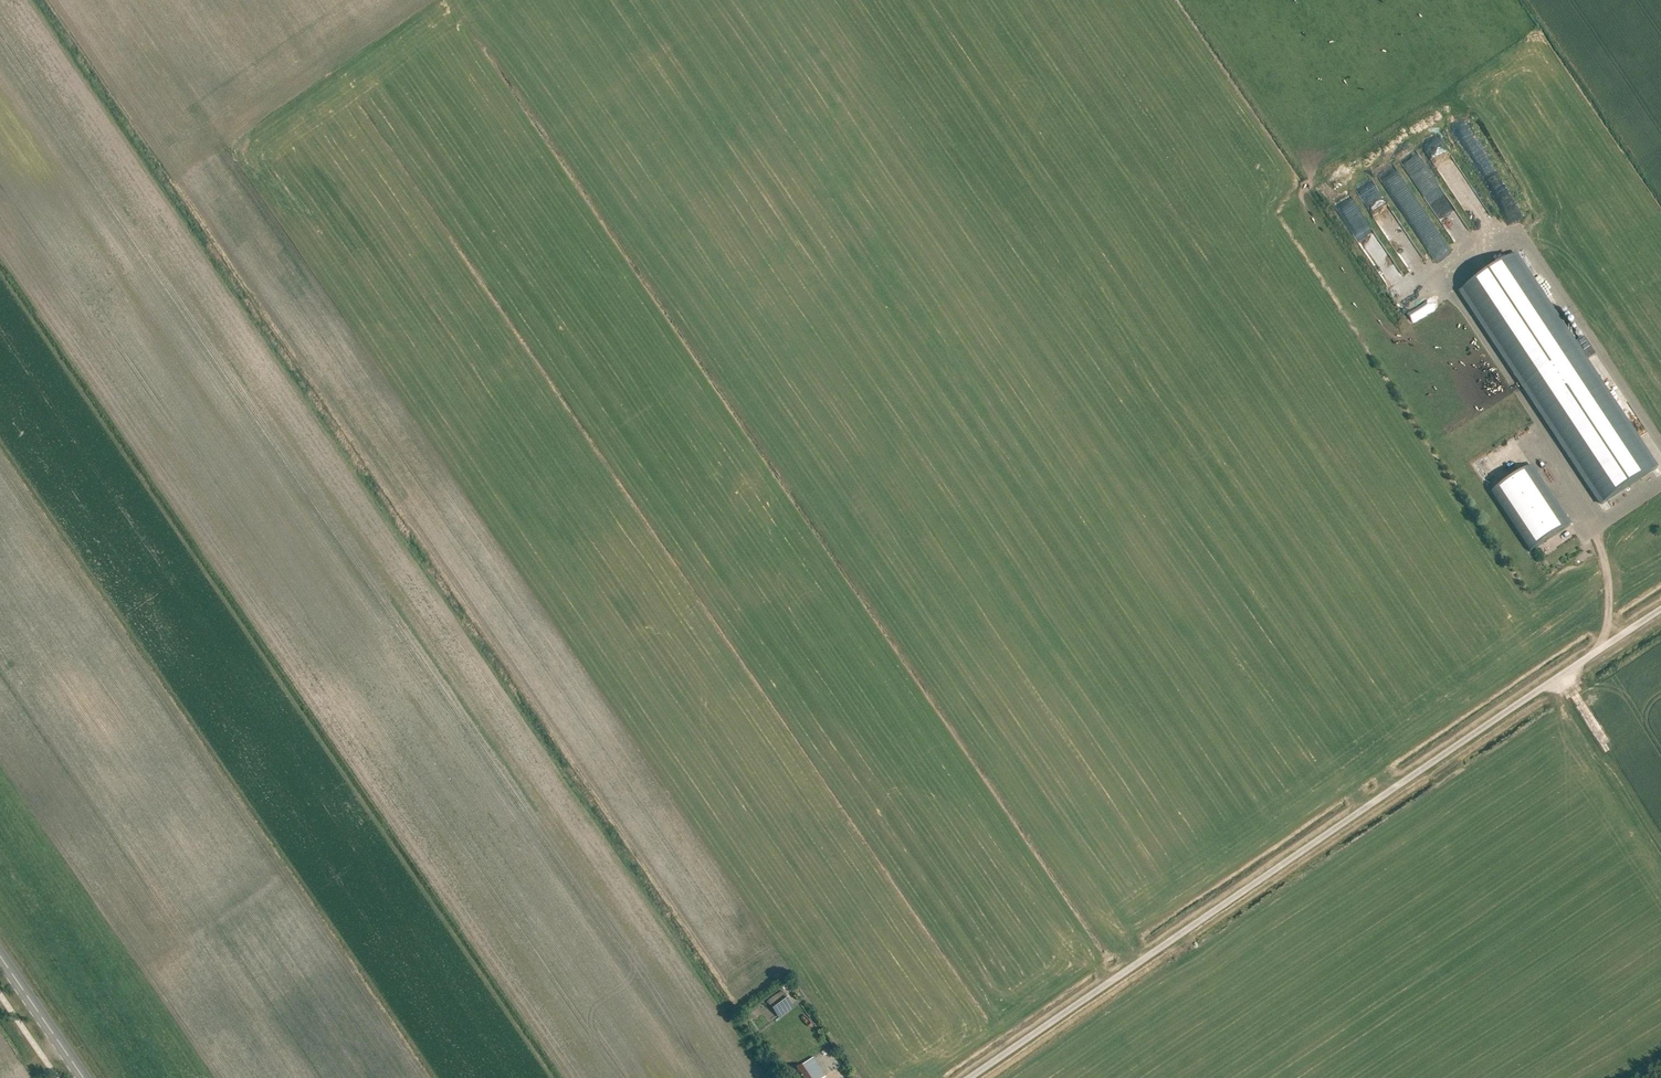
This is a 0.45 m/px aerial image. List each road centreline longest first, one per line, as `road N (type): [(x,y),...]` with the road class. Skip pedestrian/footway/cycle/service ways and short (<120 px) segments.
road 1 (unclassified): [(970,1077),(1660,609)]
road 2 (primary): [(84,1077),(0,955)]

